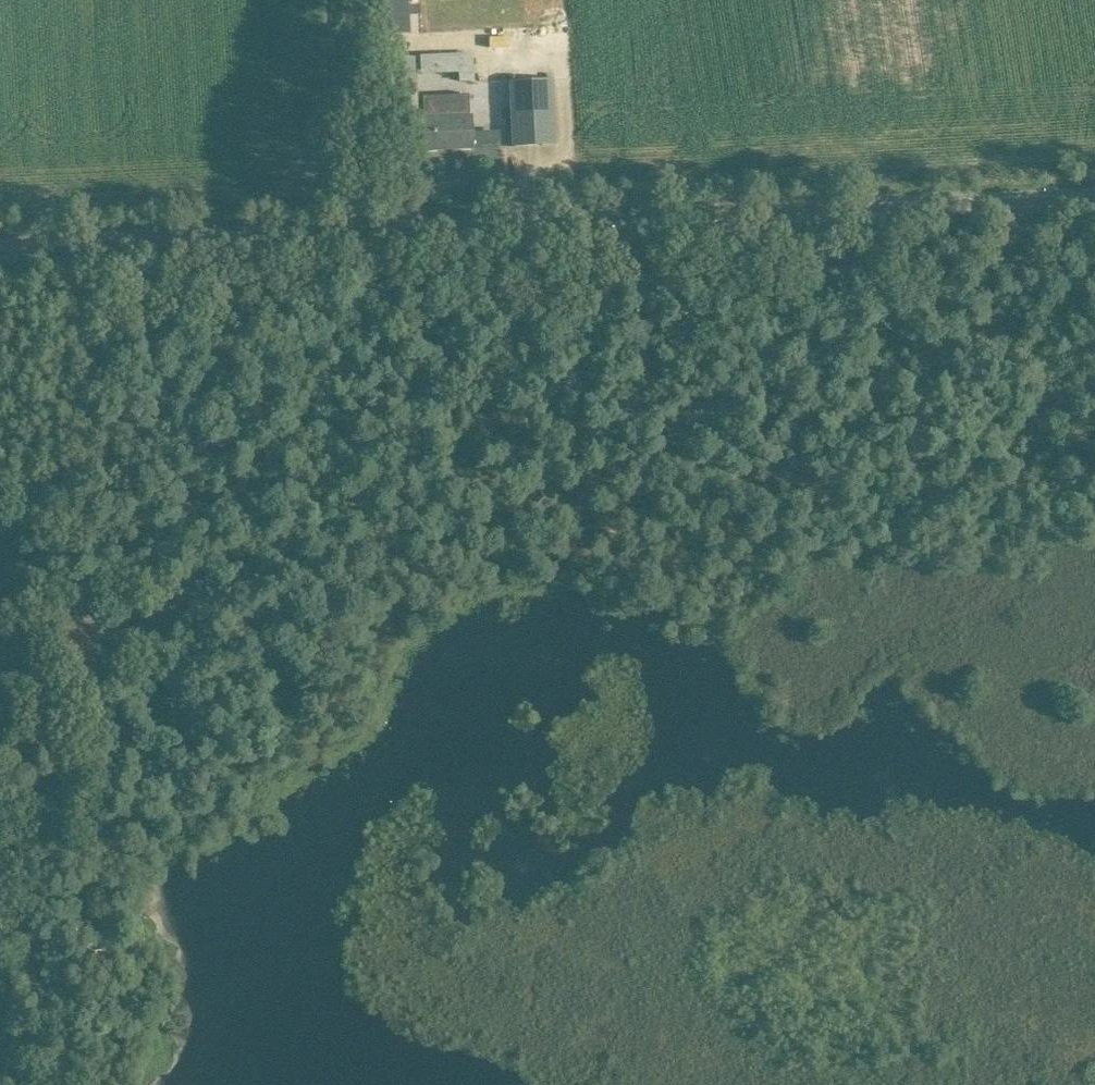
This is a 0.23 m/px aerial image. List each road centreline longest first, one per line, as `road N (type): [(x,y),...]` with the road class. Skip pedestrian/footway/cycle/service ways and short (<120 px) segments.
road 1 (tertiary): [(0,251),(1094,199)]
road 2 (track): [(57,1075),(0,867)]

